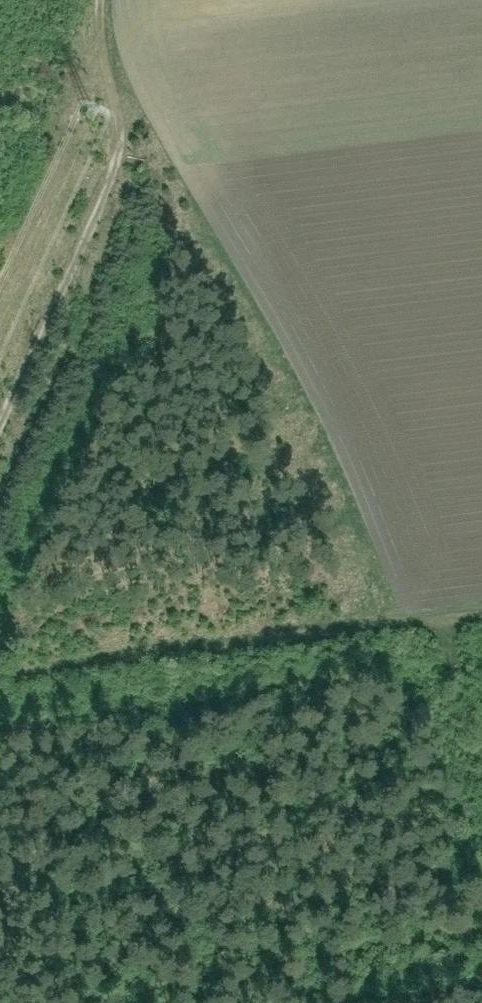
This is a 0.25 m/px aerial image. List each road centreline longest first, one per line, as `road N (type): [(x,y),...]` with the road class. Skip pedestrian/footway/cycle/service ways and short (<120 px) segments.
road 1 (track): [(136,0),(111,16),(88,52),(89,110),(144,105),(0,424)]
road 2 (track): [(481,608),(0,658)]

